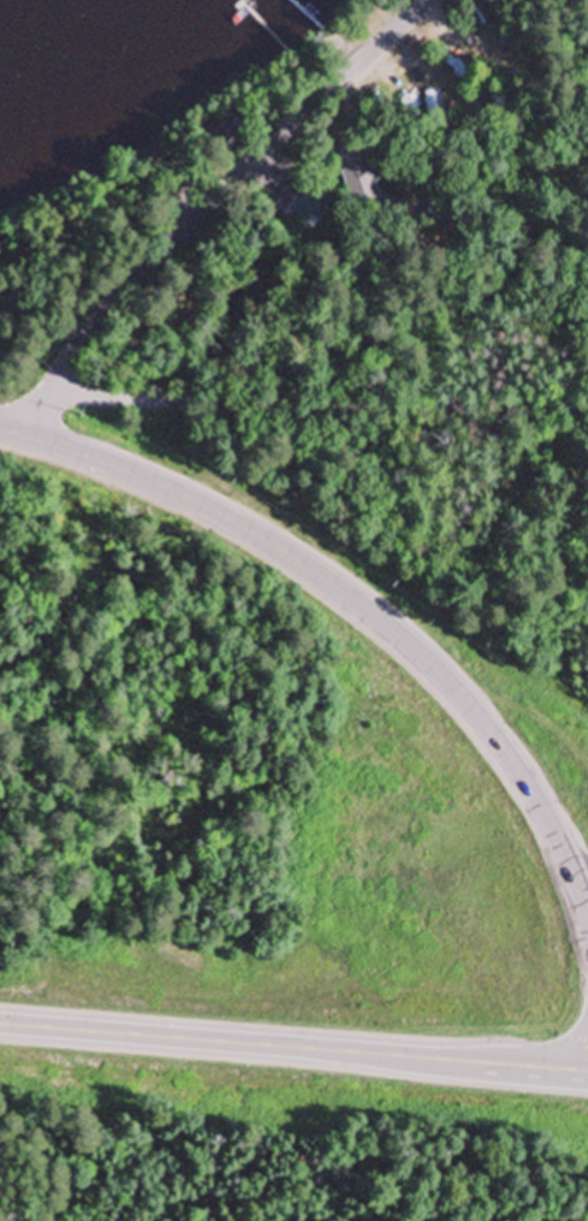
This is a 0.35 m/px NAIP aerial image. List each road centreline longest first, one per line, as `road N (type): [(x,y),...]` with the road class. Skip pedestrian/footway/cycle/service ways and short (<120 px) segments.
road 1 (secondary): [(0,430),(198,504),(317,574),(404,639),(499,742),(560,842),(587,906)]
road 2 (residential): [(22,435),(112,306),(420,0)]
road 3 (primary): [(587,1072),(0,1025)]
road 4 (residential): [(51,391),(587,407)]

